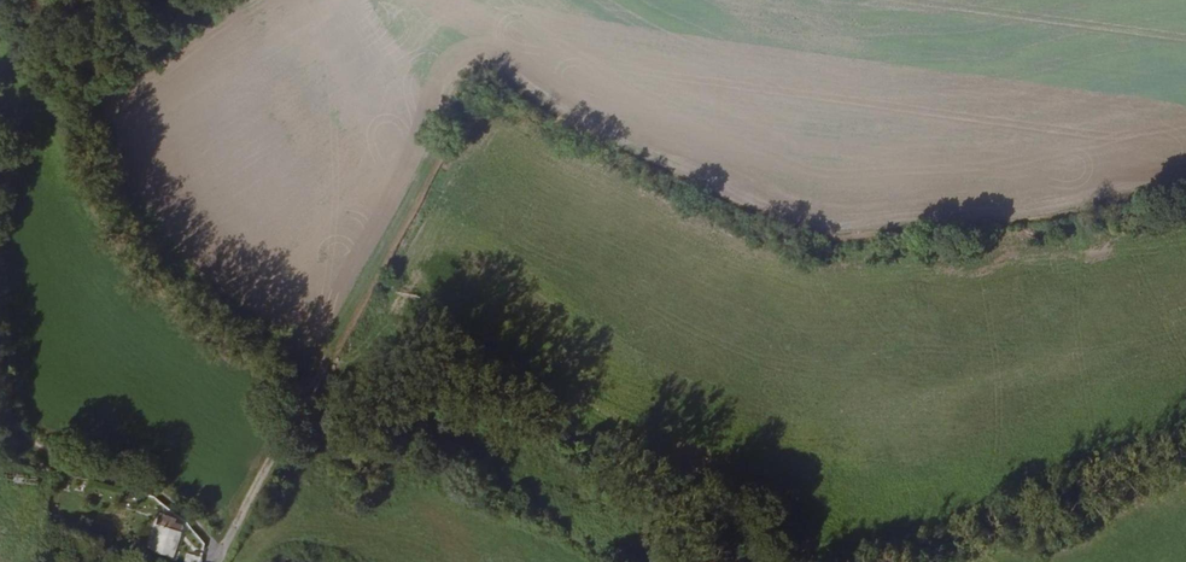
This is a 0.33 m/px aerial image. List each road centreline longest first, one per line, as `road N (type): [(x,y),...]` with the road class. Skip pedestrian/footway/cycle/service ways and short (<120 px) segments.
road 1 (track): [(286,433),(424,179),(463,78),(479,67),(526,99),(819,245),(1046,227),(1185,203)]
road 2 (track): [(219,553),(189,517),(153,496),(38,450),(3,413),(0,386)]
road 3 (residential): [(214,561),(286,433)]

